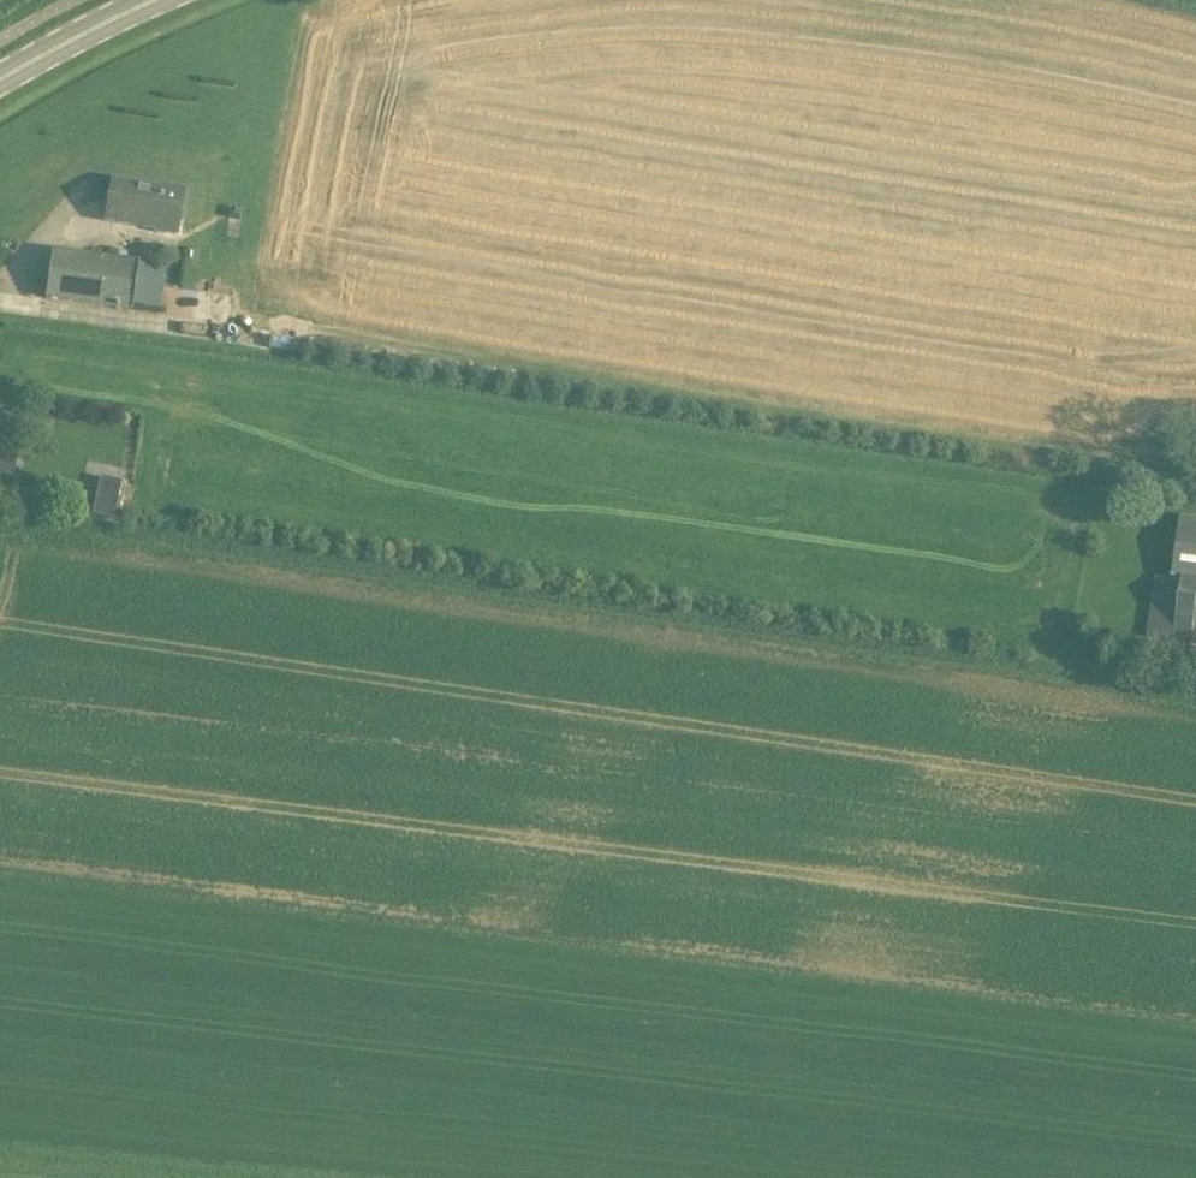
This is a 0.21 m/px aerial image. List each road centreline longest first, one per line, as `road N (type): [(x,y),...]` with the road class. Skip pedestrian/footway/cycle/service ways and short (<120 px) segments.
road 1 (primary): [(0,79),(156,0)]

